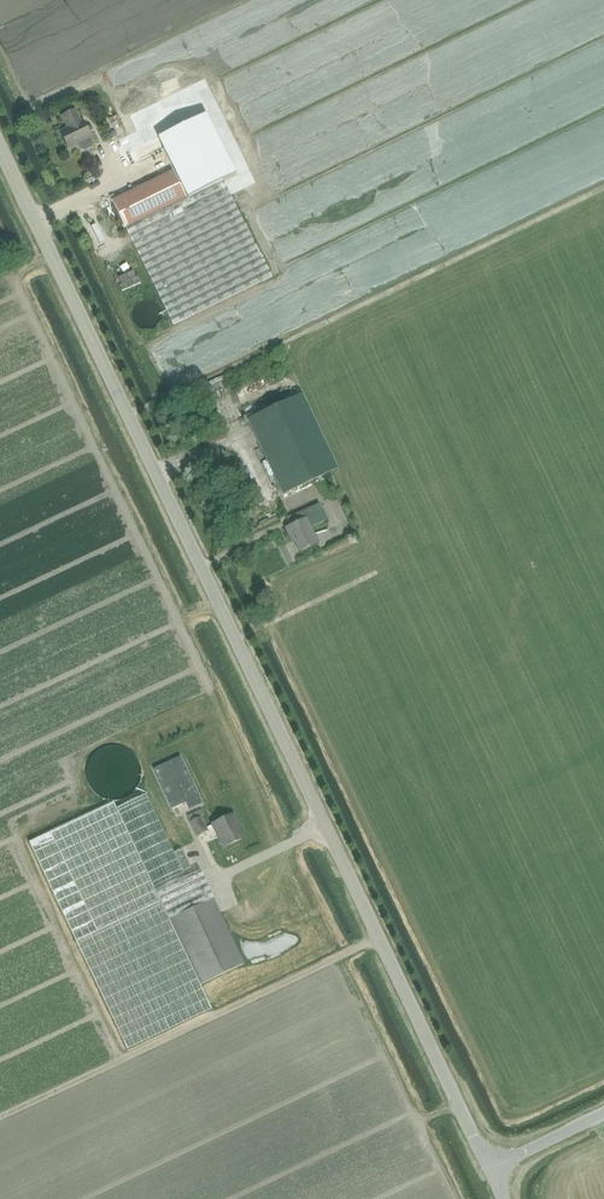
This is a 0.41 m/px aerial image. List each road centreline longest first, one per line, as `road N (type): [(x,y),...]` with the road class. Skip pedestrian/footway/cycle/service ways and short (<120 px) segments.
road 1 (unclassified): [(491,1172),(0,147)]
road 2 (track): [(128,418),(603,189)]
road 3 (track): [(380,940),(0,1118)]
road 4 (unclassified): [(491,1172),(603,1114)]

